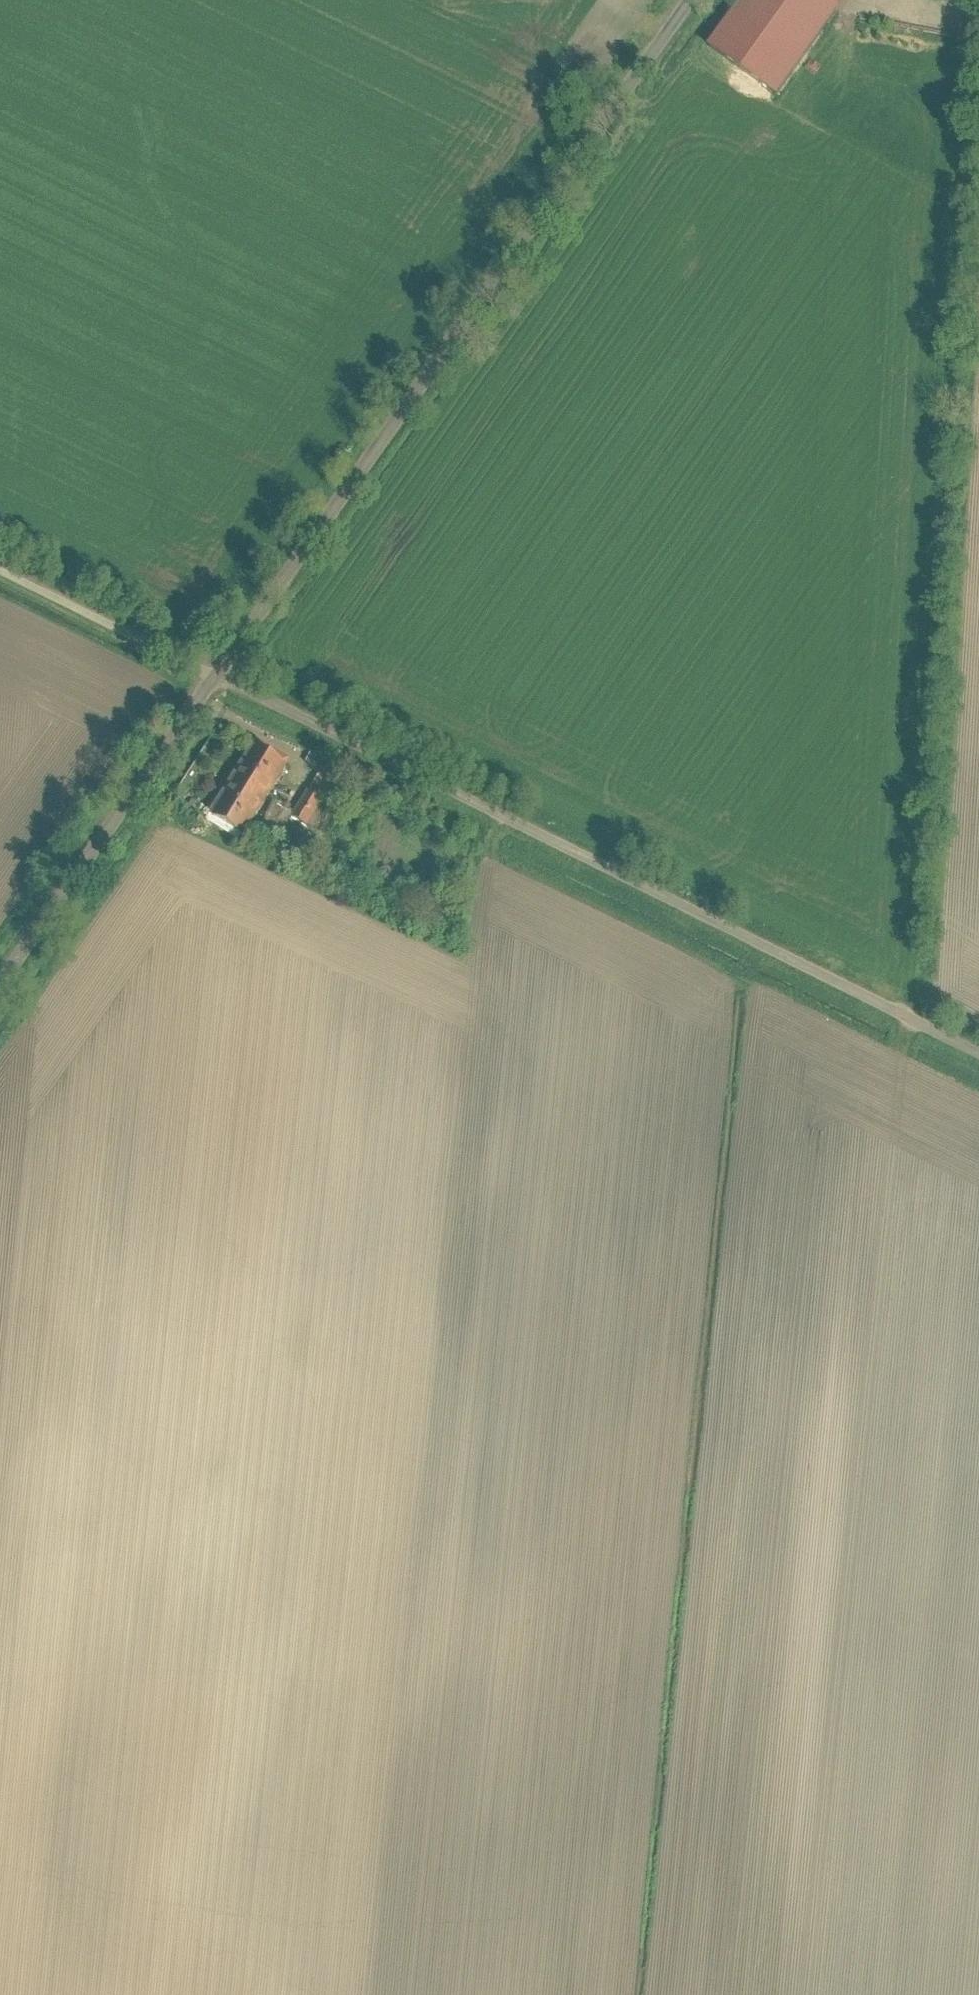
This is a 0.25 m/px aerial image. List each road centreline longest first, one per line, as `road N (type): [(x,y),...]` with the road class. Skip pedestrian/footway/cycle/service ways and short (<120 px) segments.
road 1 (unclassified): [(978,1057),(217,677)]
road 2 (unclassified): [(217,677),(703,0)]
road 3 (unclassified): [(0,987),(217,677)]

